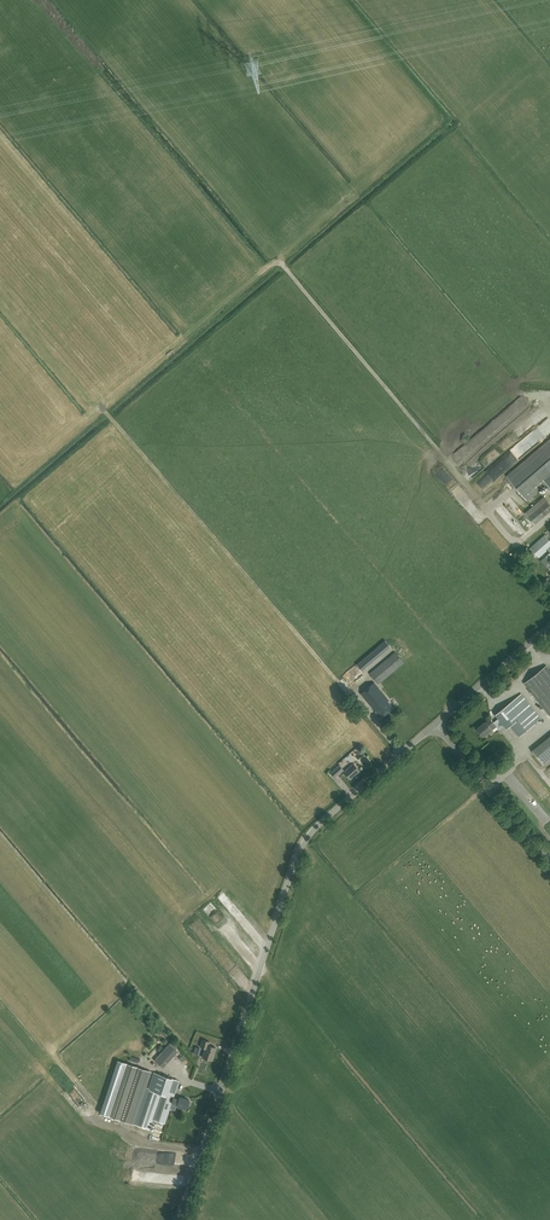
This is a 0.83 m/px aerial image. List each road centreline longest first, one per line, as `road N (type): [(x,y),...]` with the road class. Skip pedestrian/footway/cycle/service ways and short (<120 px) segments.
road 1 (tertiary): [(177,1219),(301,848),(434,723)]
road 2 (unclassified): [(549,859),(434,723)]
road 3 (tertiary): [(434,723),(549,626)]

